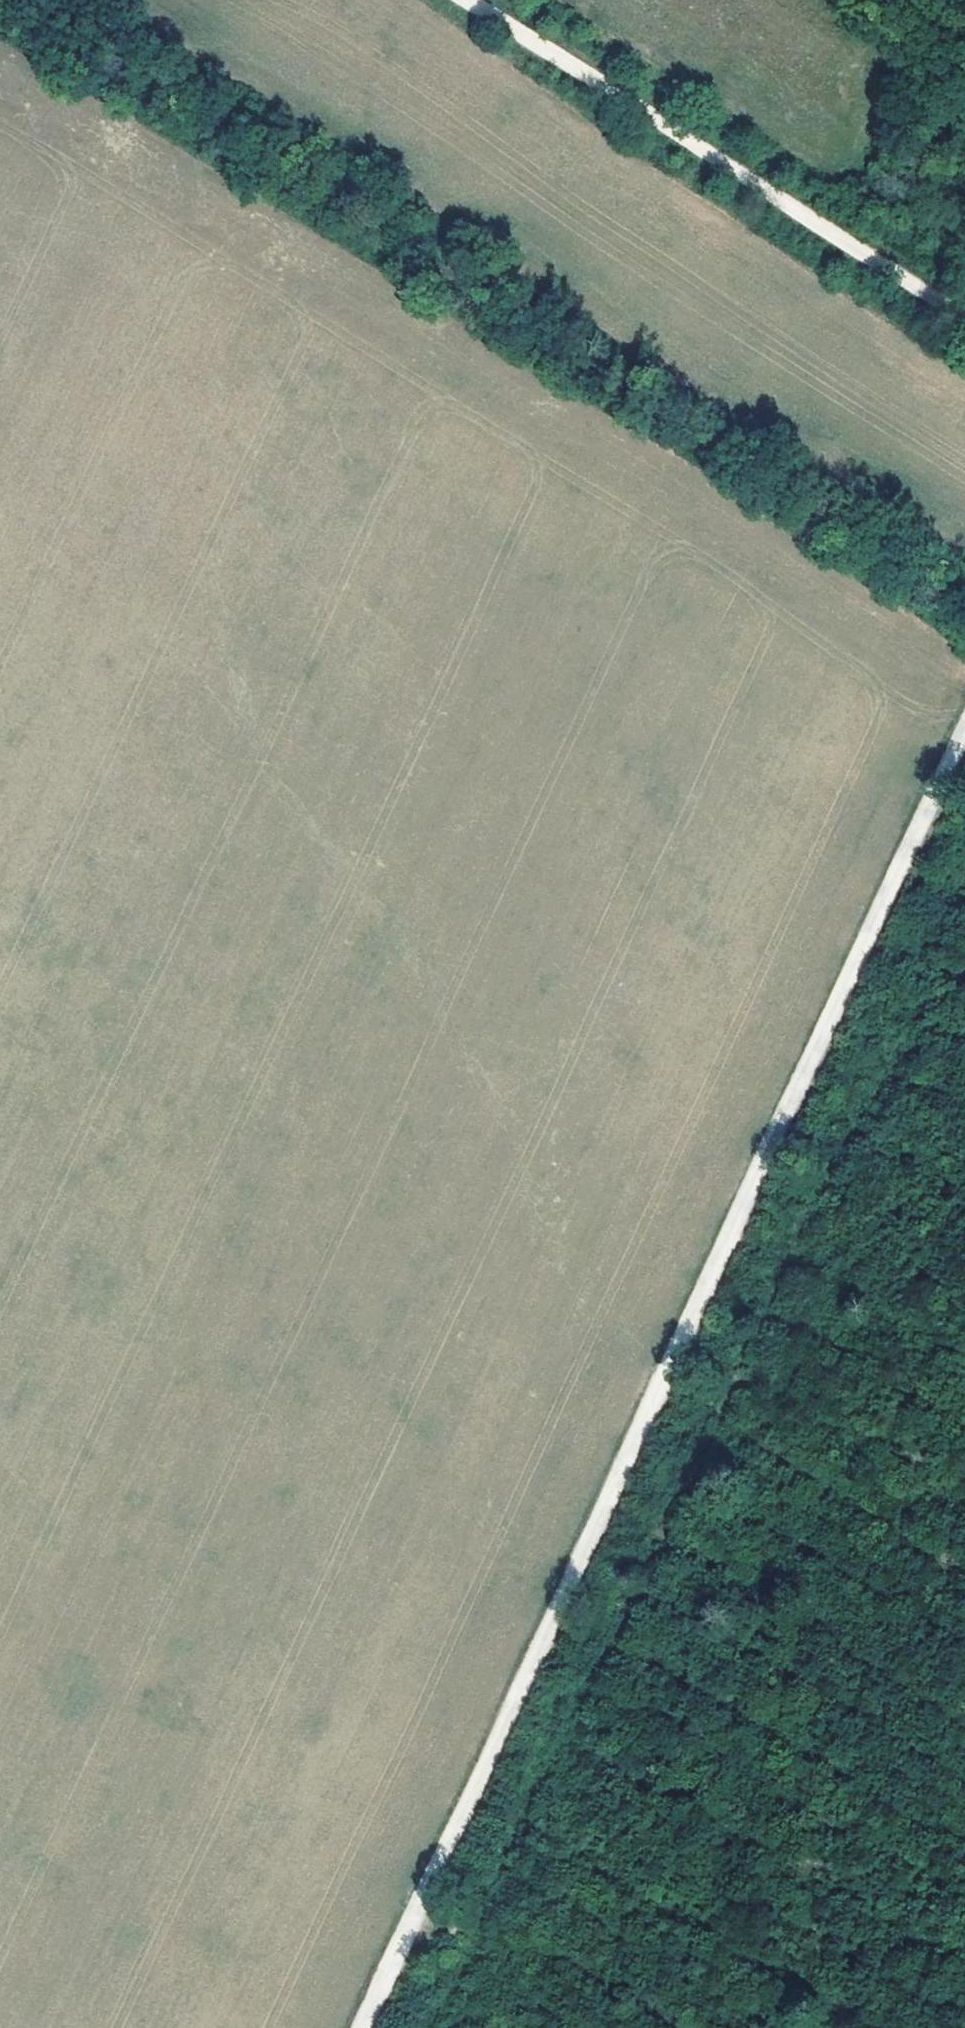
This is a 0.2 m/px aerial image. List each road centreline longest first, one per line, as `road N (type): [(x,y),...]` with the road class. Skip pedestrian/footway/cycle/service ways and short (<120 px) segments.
road 1 (track): [(964,743),(369,2027)]
road 2 (track): [(964,320),(458,0)]

